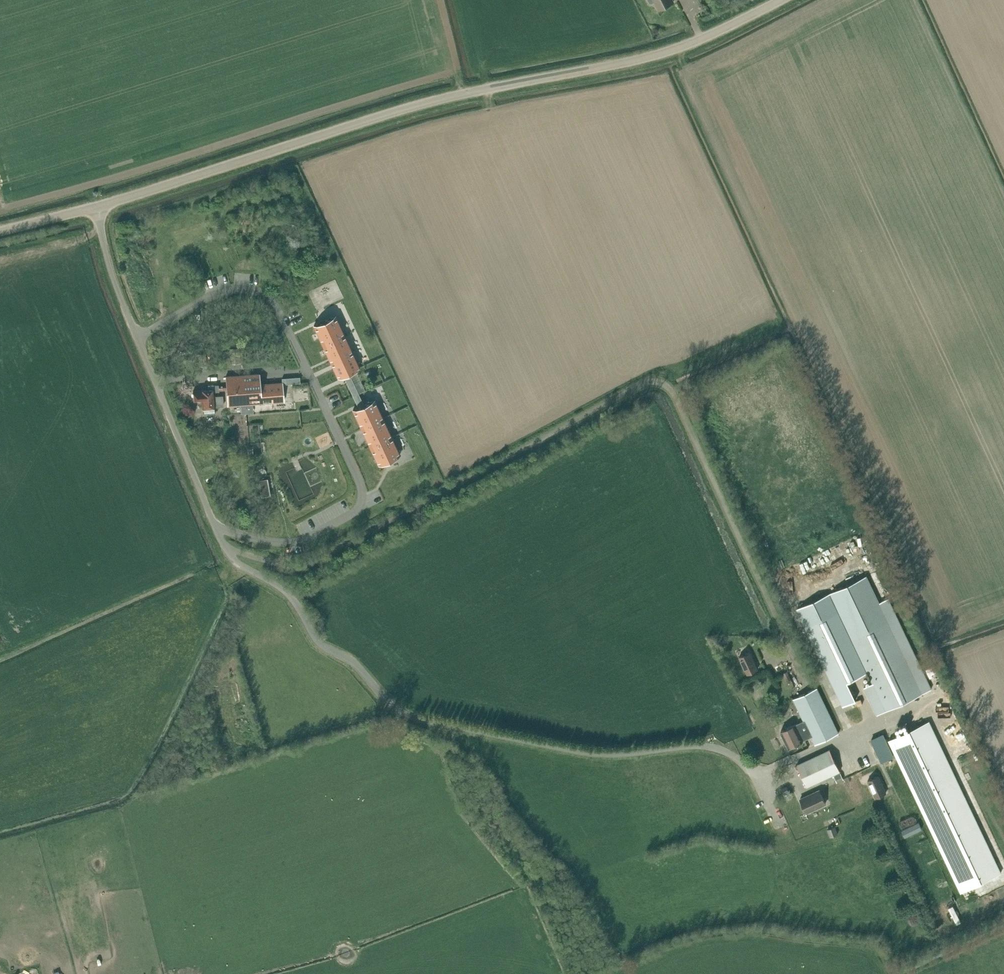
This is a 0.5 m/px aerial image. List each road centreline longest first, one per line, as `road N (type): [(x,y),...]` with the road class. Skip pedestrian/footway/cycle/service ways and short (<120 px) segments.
road 1 (unclassified): [(0,231),(421,104),(652,55),(780,0)]

